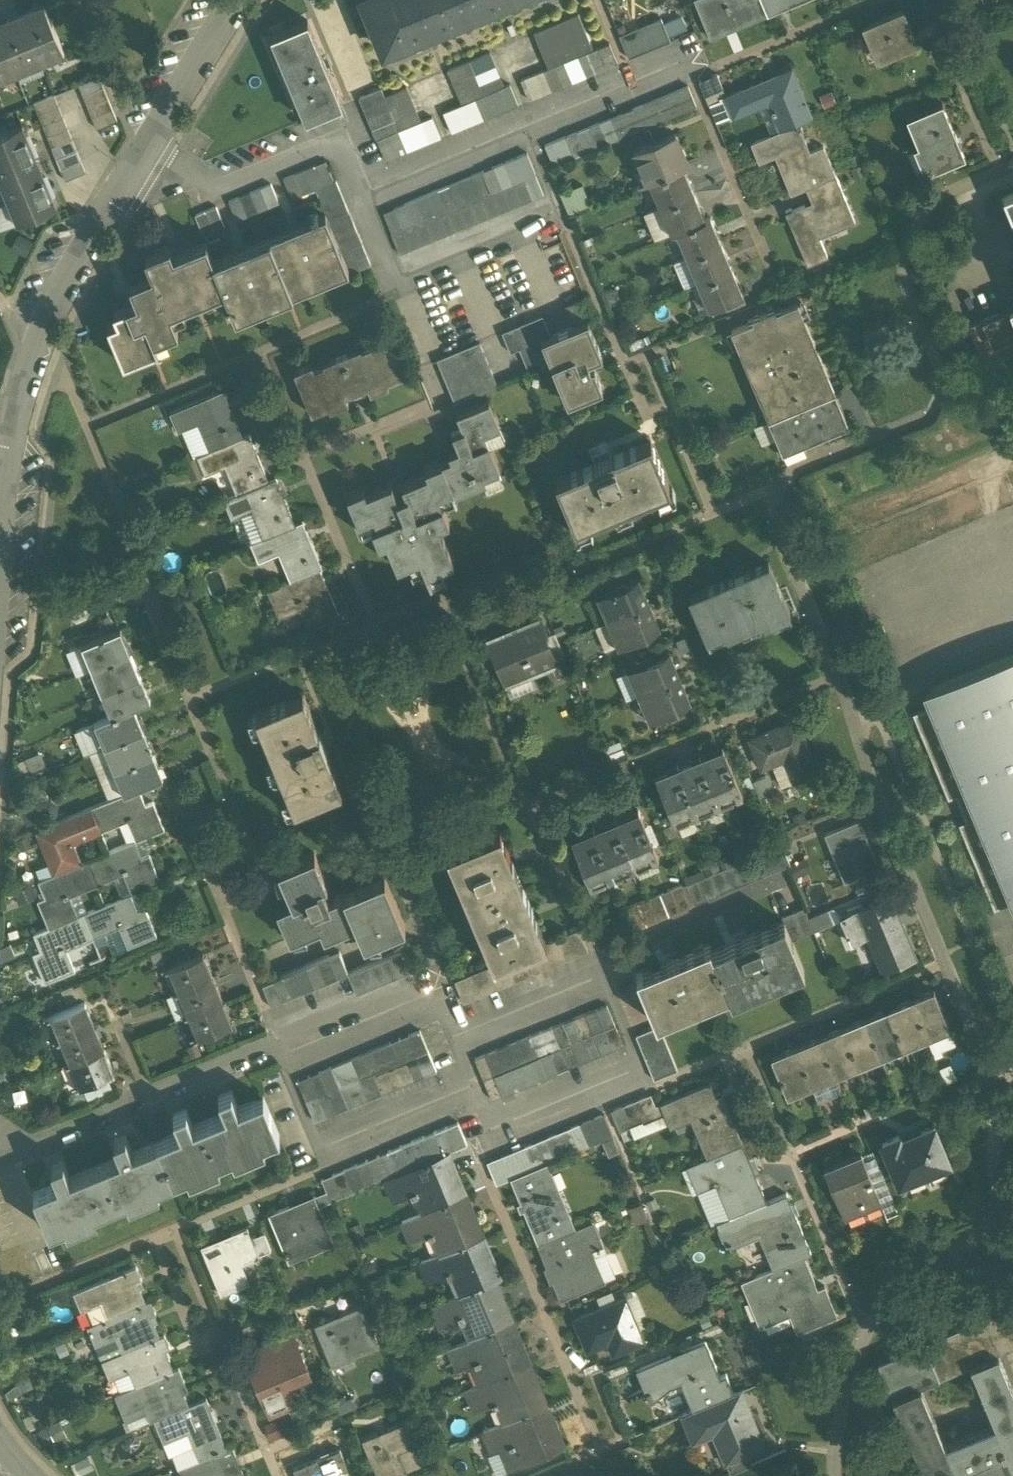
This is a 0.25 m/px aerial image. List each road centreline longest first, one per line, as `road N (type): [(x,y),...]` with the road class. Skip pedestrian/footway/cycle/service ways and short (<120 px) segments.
road 1 (residential): [(0,1150),(406,986),(415,1008),(436,1000),(453,1038)]
road 2 (residential): [(135,162),(37,346),(3,491)]
road 3 (residential): [(135,162),(216,187),(340,140),(363,194)]
road 4 (residential): [(239,0),(135,162)]
road 5 (residential): [(363,194),(530,127)]
road 6 (residential): [(453,1038),(606,975)]

